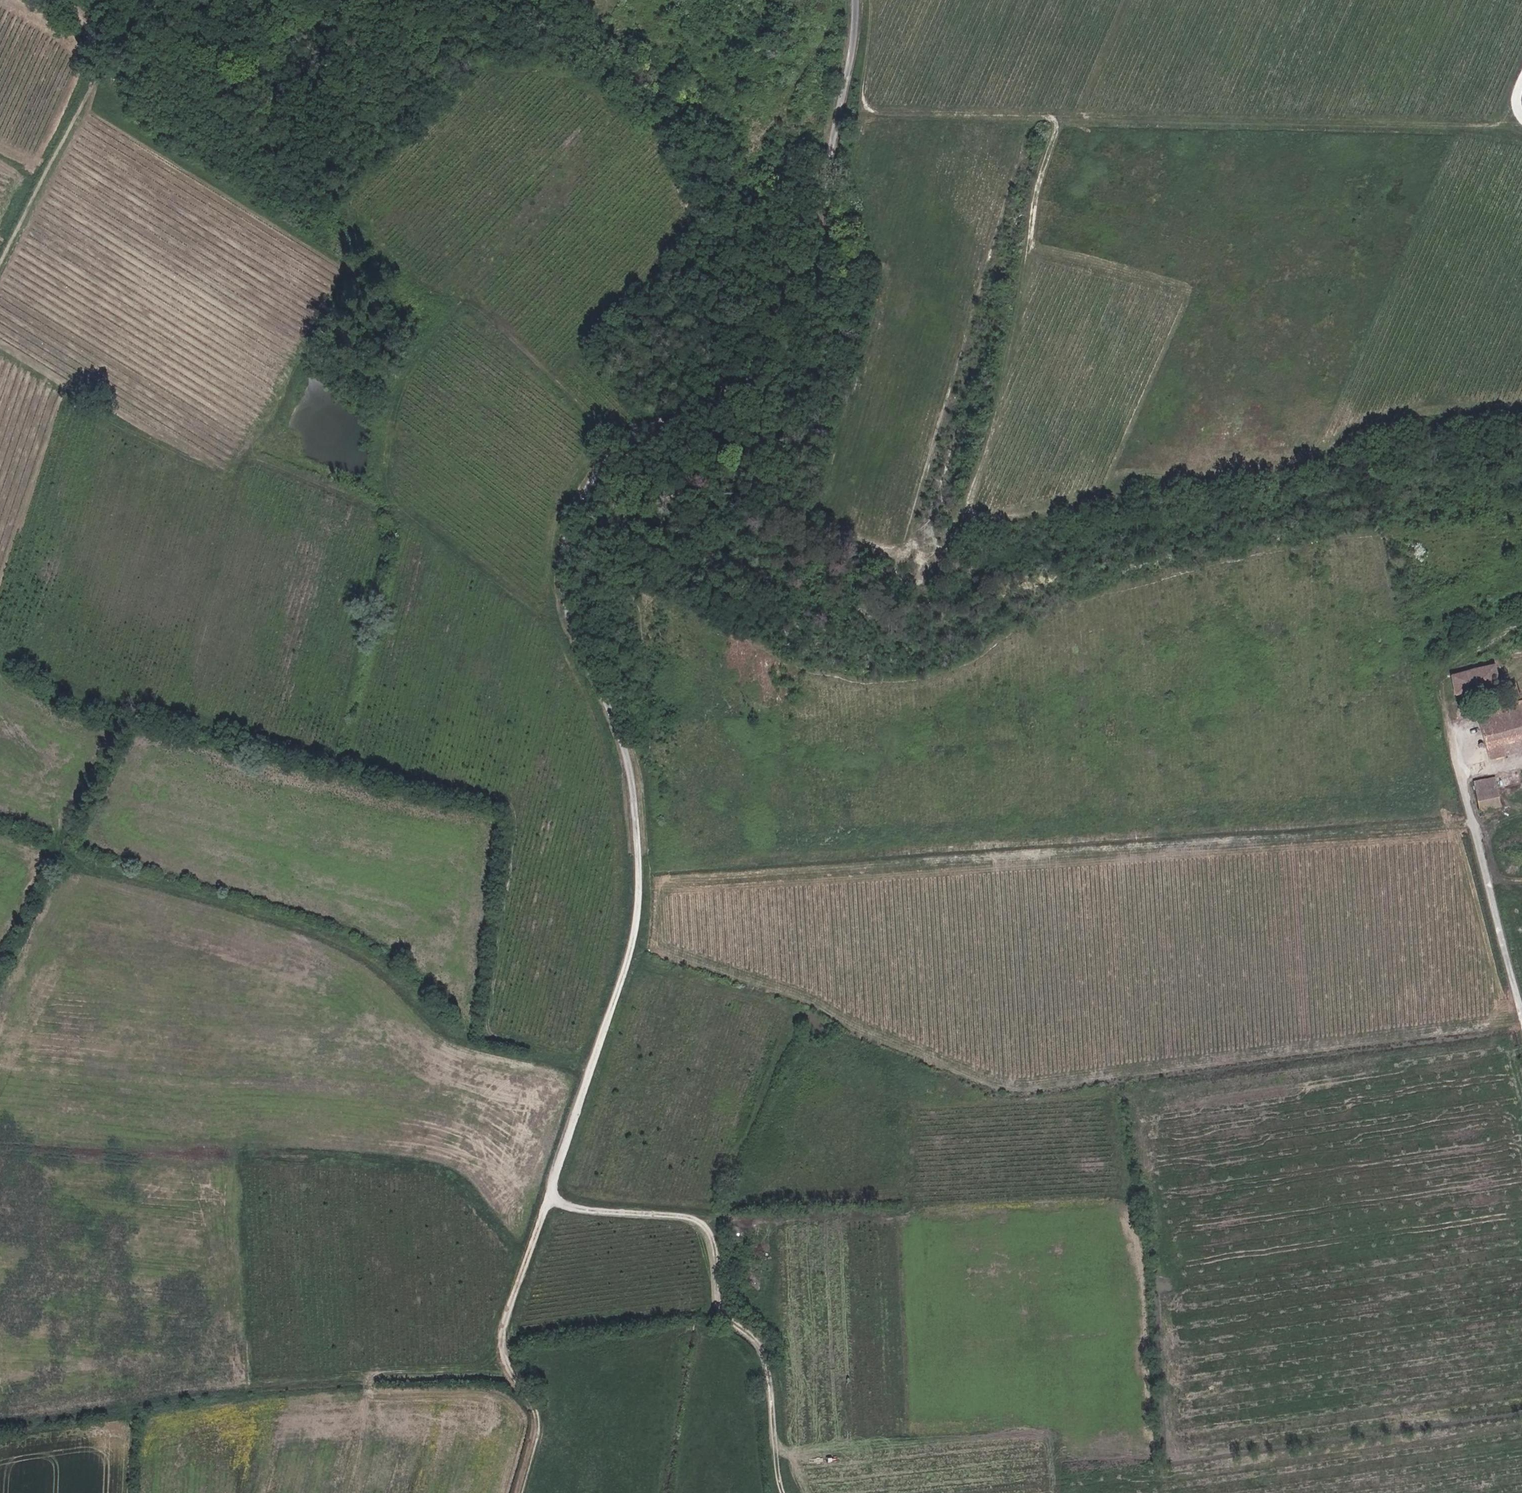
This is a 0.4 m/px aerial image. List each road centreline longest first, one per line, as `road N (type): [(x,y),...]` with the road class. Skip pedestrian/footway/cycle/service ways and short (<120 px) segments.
road 1 (track): [(520,1492),(540,1411),(504,1316),(556,1186),(641,891),(616,717),(575,529),(795,292),(831,150),(858,0)]
road 2 (track): [(796,1492),(785,1480),(772,1360),(728,1311),(723,1243),(687,1218),(580,1209),(556,1186)]

